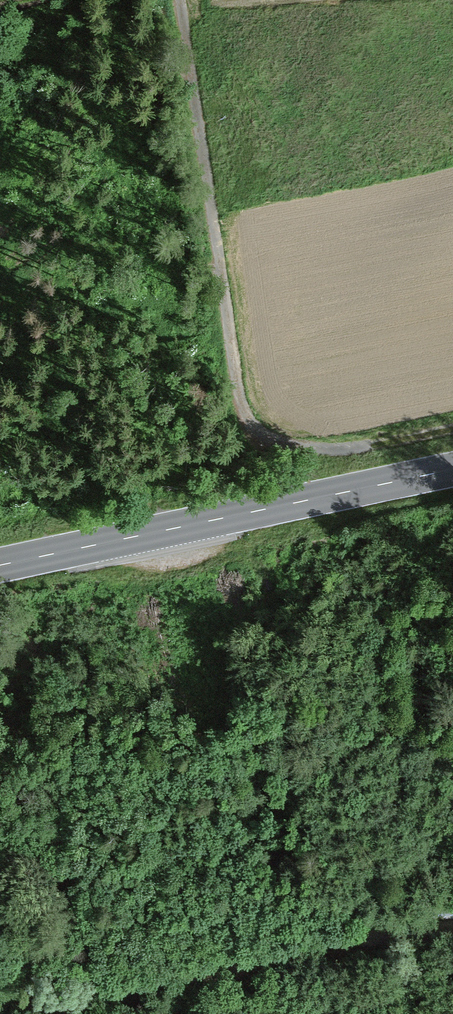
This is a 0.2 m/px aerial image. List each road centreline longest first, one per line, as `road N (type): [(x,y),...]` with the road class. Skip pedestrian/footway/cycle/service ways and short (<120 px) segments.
road 1 (track): [(452,421),(280,456),(205,0)]
road 2 (primary): [(452,471),(0,567)]
road 3 (track): [(452,921),(334,935),(0,1008)]

